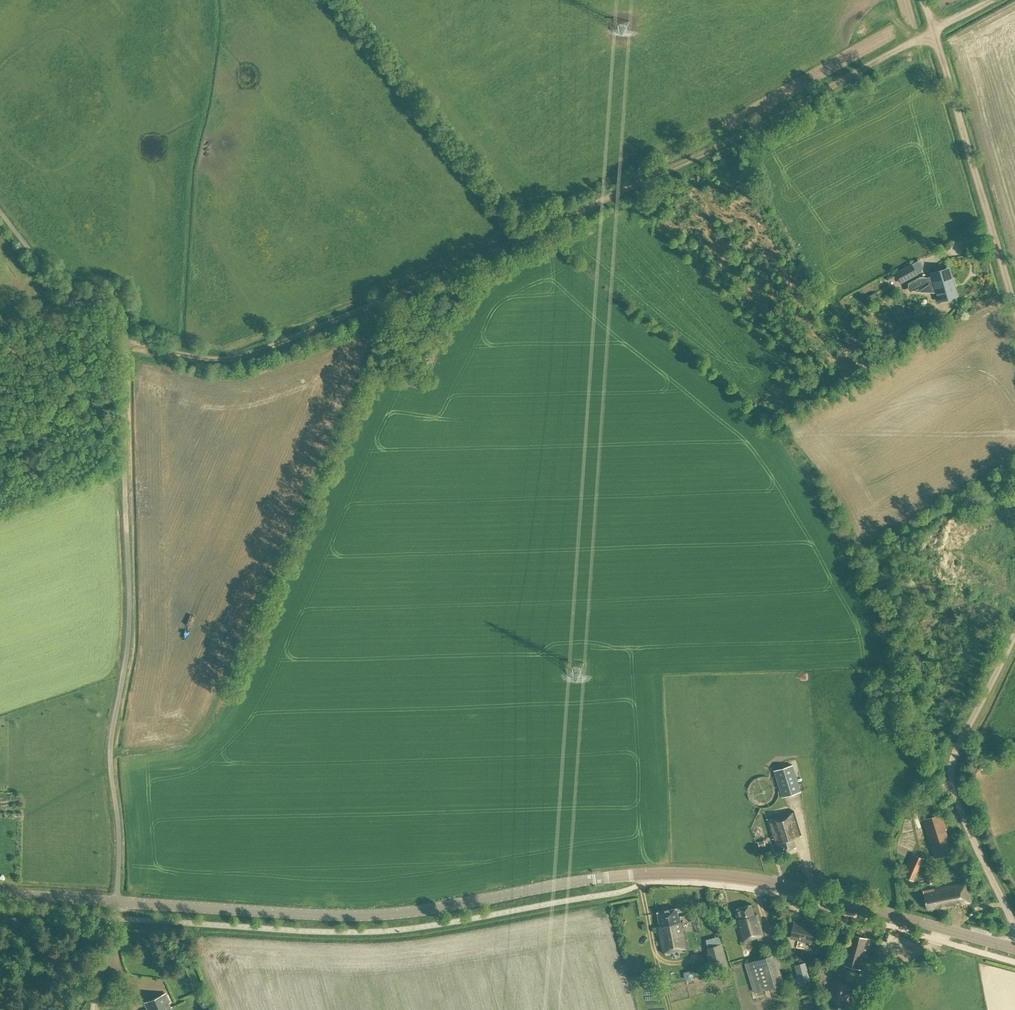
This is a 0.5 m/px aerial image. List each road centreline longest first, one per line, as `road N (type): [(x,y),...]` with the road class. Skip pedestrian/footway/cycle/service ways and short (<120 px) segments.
road 1 (tertiary): [(1014,949),(772,881),(720,875),(618,876),(375,915),(0,894)]
road 2 (track): [(122,342),(211,359),(260,351),(467,265),(725,143),(934,30)]
road 3 (track): [(110,753),(175,748),(202,731),(389,299)]
road 4 (unclassified): [(1014,929),(950,774),(1014,633)]
road 5 (track): [(934,30),(1014,309)]

